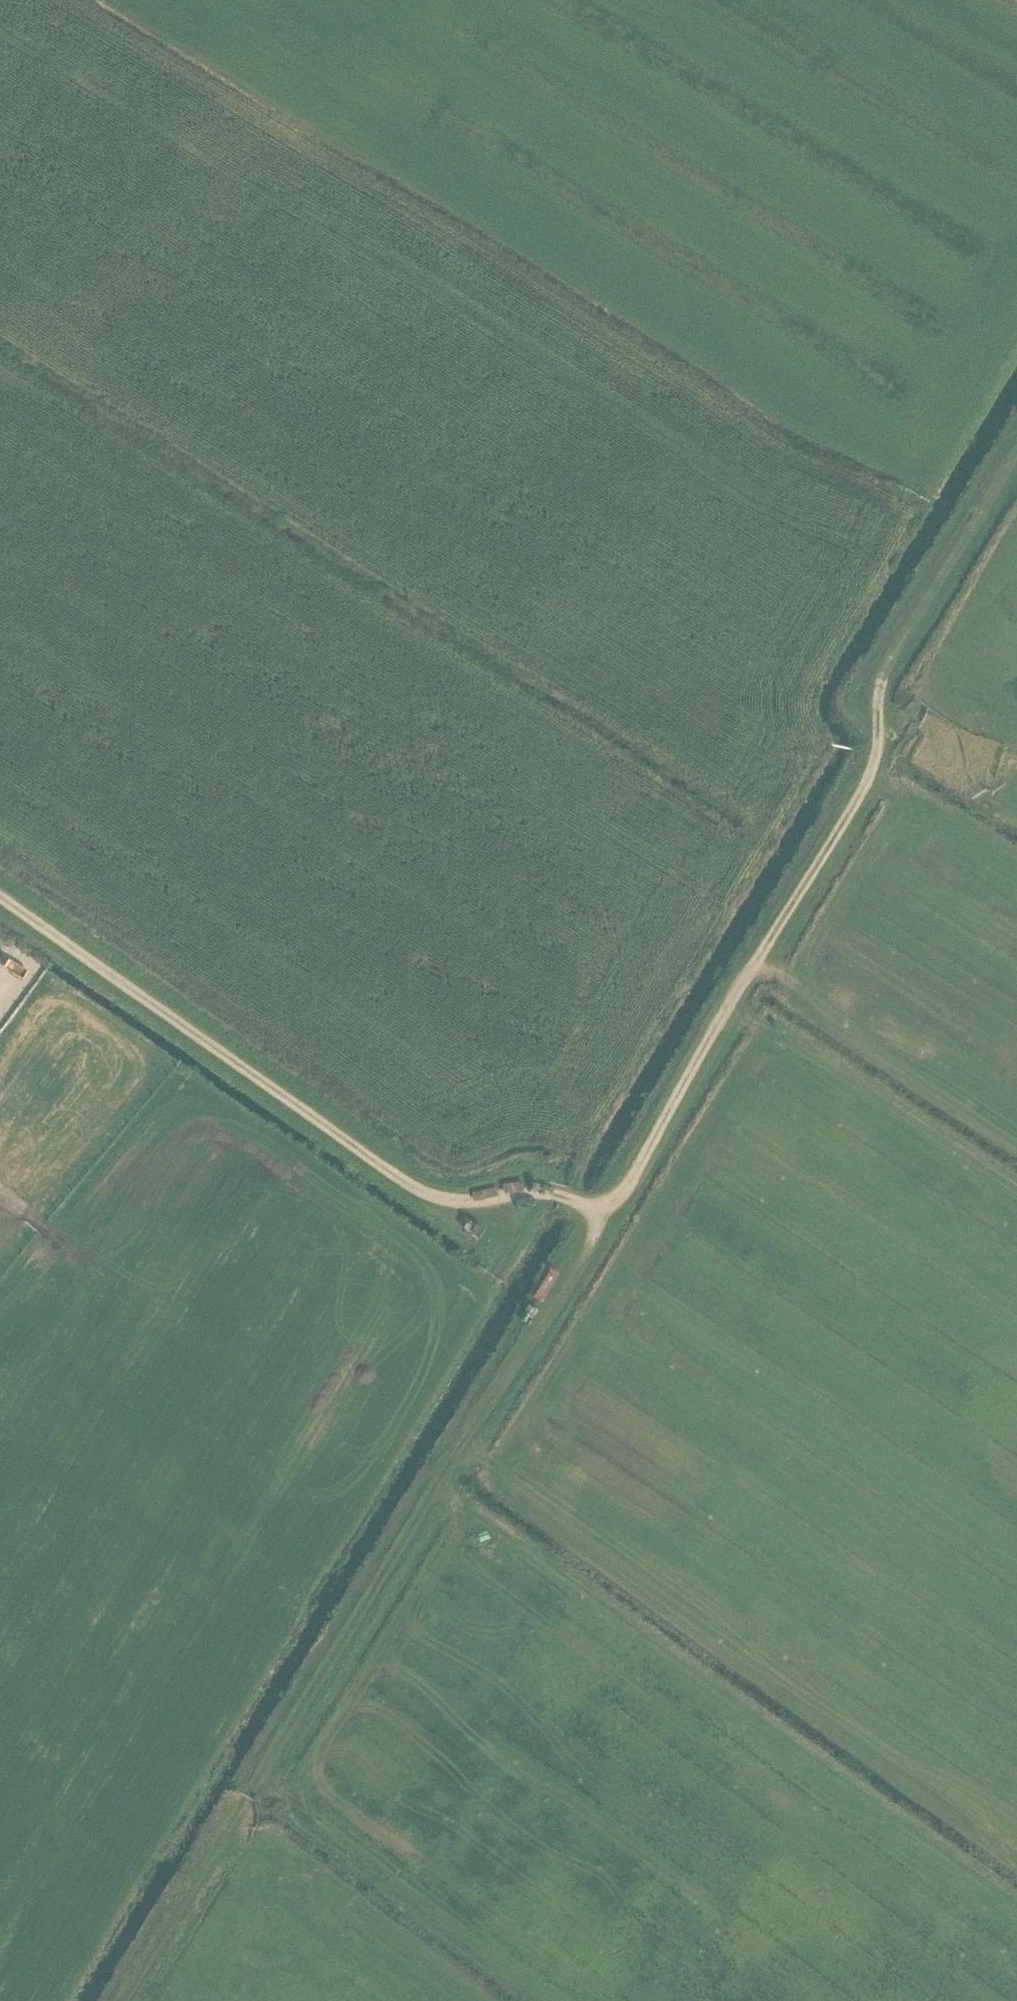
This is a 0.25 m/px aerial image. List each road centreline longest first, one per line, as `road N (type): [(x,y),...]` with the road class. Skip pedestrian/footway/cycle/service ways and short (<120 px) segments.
road 1 (track): [(0,898),(423,1192),(465,1202),(520,1191),(594,1208),(612,1202),(875,771),(888,654),(1016,449)]
road 2 (track): [(594,1208),(590,1248),(120,2000)]

